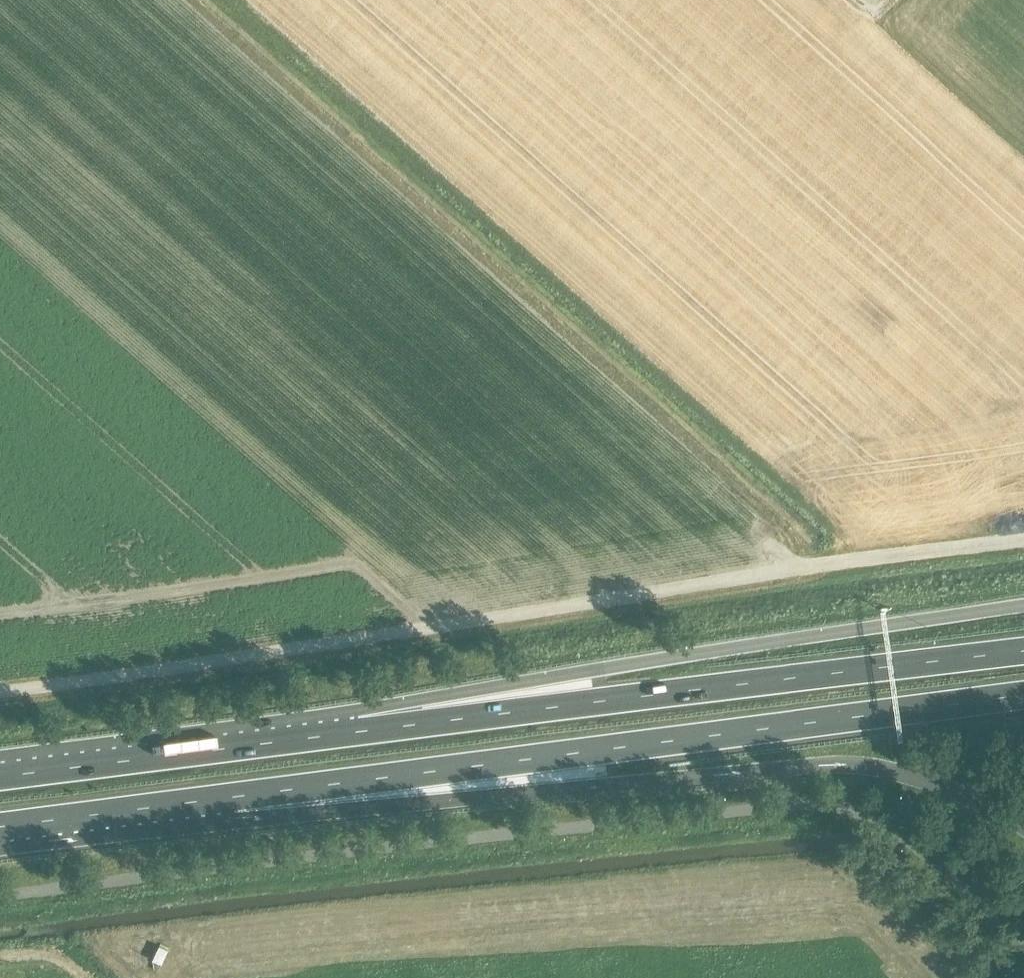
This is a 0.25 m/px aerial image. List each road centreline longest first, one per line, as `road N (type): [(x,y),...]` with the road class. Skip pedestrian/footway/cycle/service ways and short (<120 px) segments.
road 1 (track): [(0,693),(1023,541)]
road 2 (motorway): [(230,796),(438,802),(828,766),(884,768),(977,801),(1023,828)]
road 3 (motorway): [(230,796),(1023,694)]
road 4 (motorway): [(1023,605),(791,641),(361,731)]
road 5 (motorway): [(1023,651),(361,731)]
road 6 (motorway): [(361,731),(0,776)]
road 7 (motorway): [(0,826),(230,796)]

